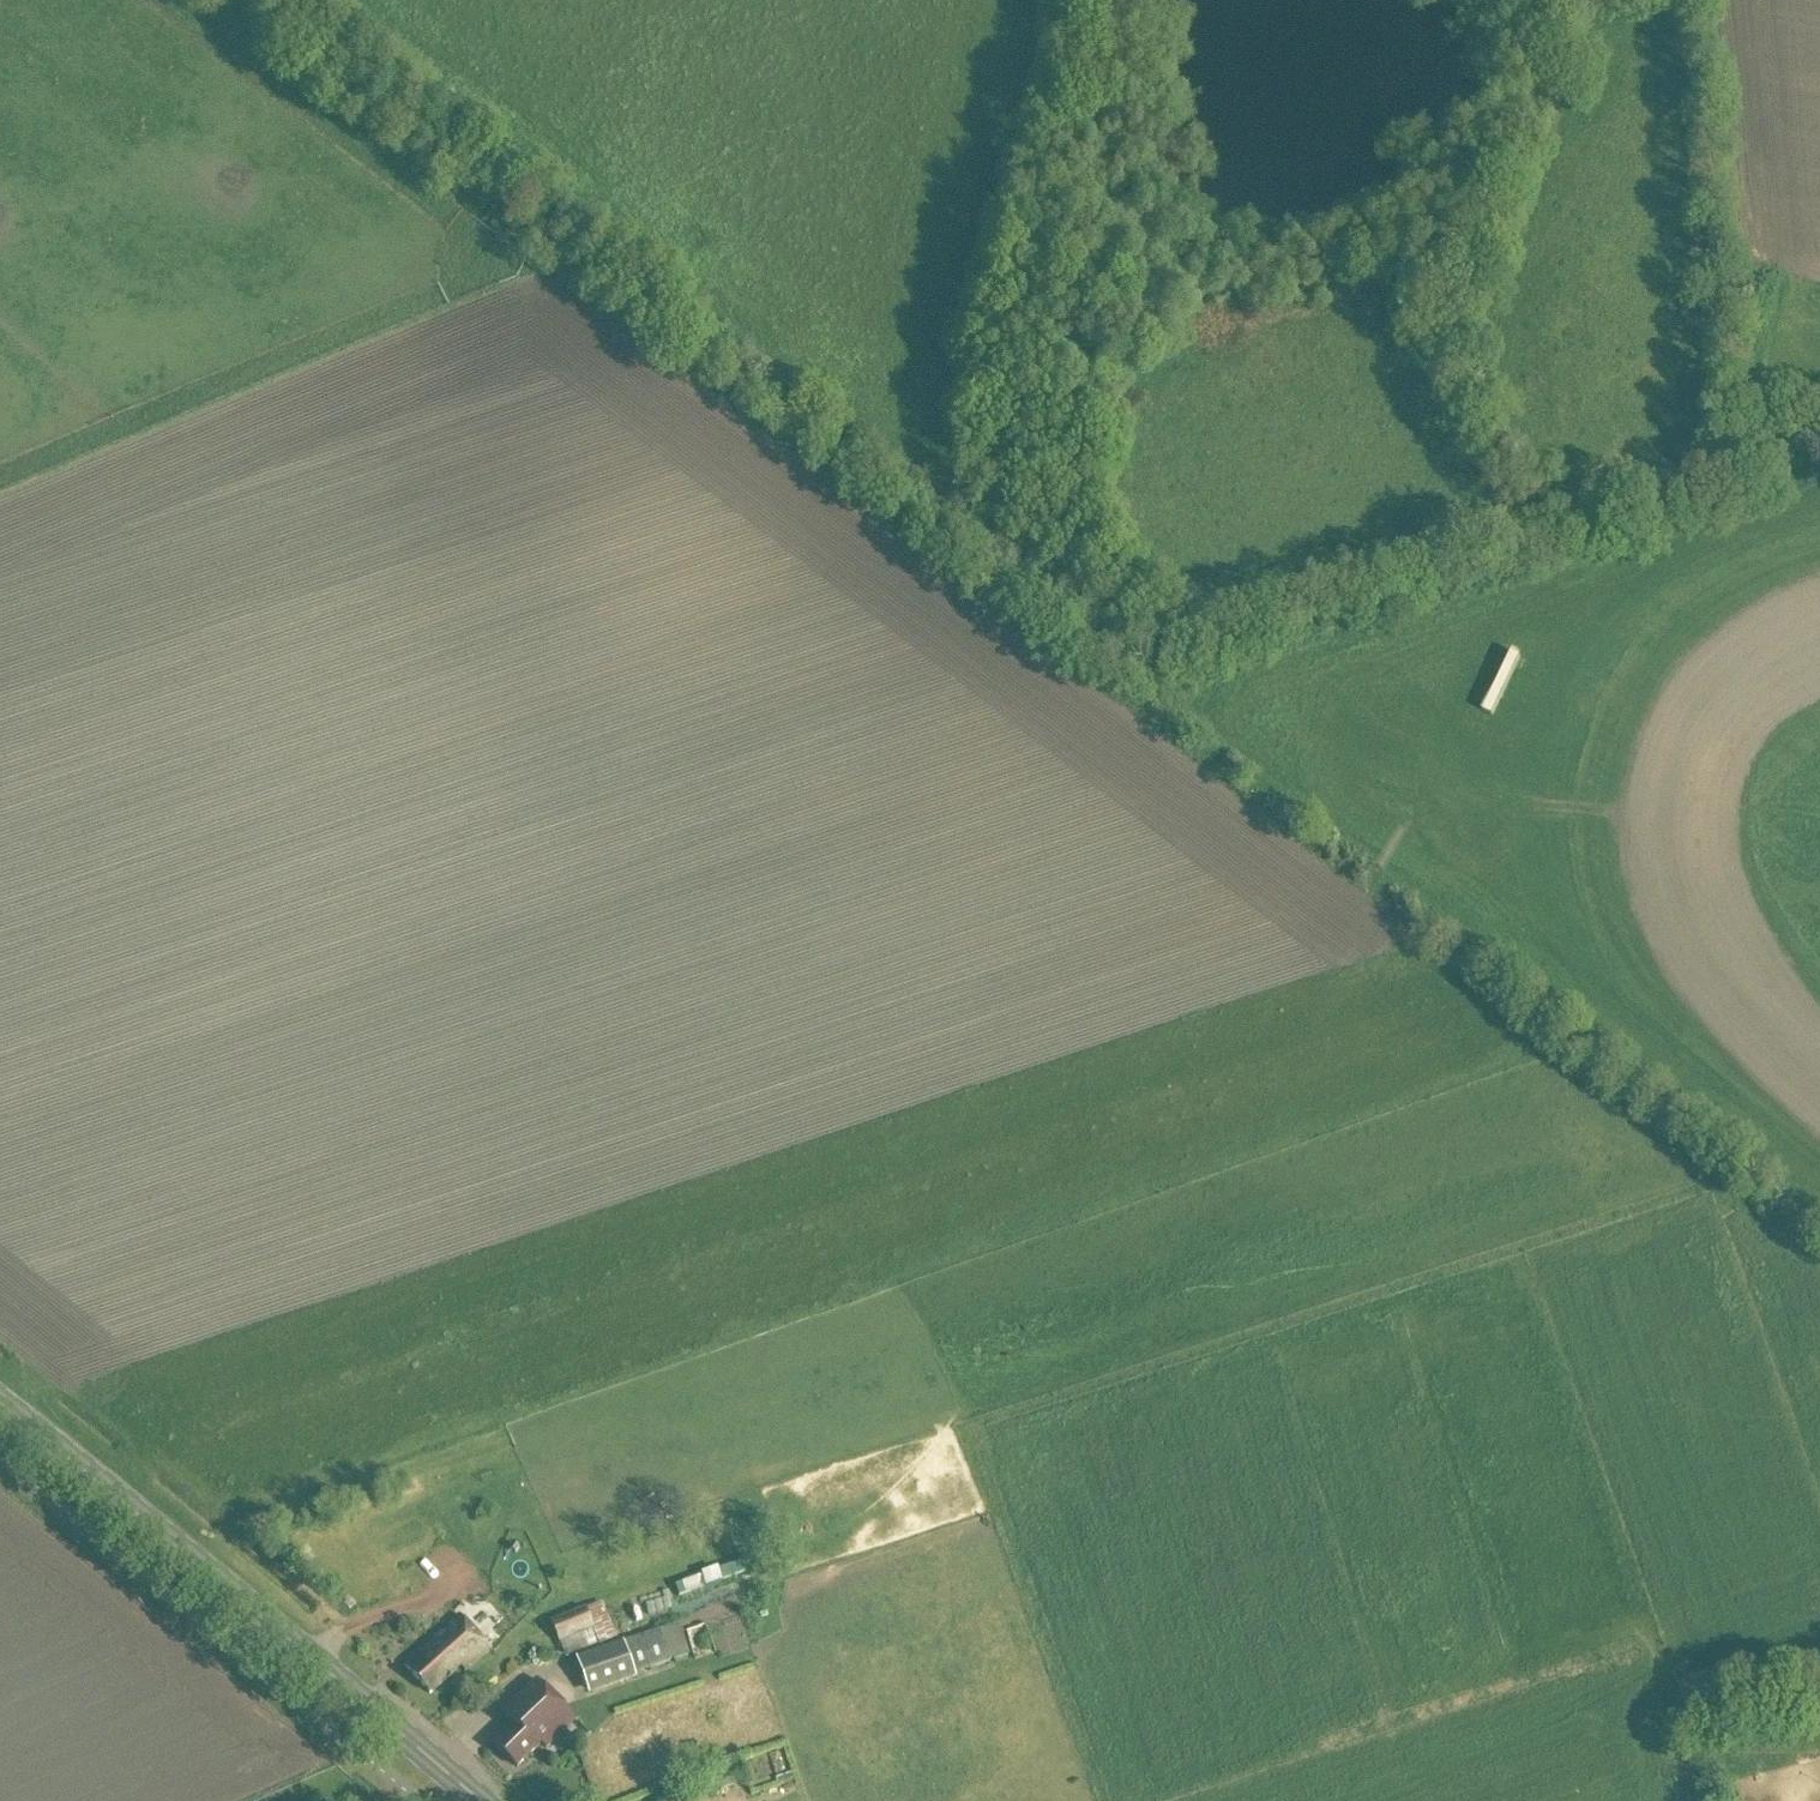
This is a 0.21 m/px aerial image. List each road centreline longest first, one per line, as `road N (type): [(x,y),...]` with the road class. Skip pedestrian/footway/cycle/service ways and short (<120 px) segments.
road 1 (primary): [(476,1800),(0,1406)]
road 2 (unclassified): [(417,1800),(0,1461)]

